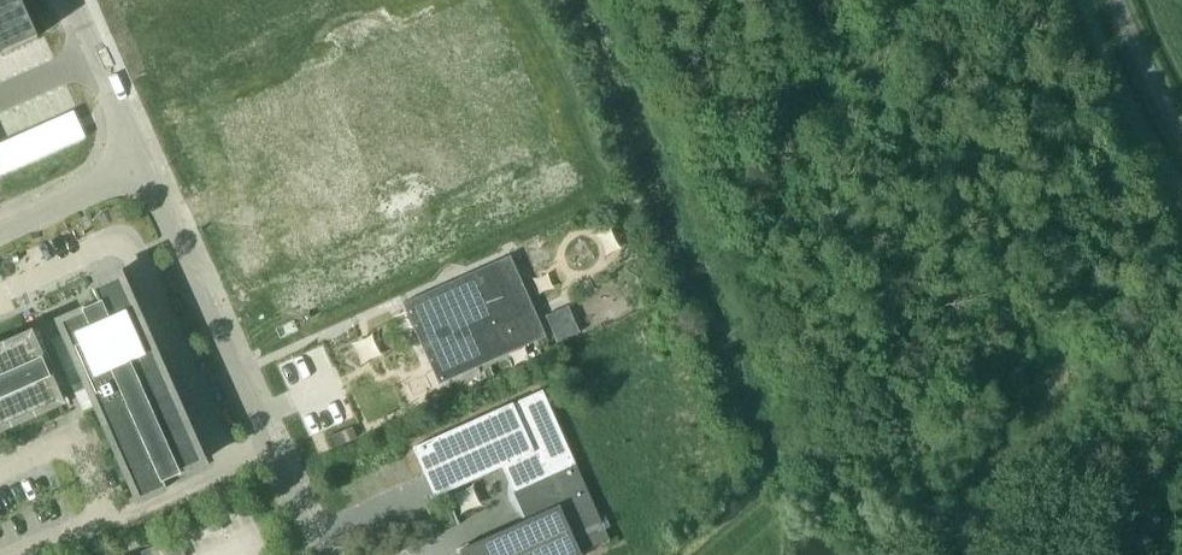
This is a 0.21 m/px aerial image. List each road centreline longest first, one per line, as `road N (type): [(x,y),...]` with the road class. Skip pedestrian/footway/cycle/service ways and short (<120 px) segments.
road 1 (unclassified): [(316,554),(141,164)]
road 2 (unclassified): [(141,164),(69,0)]
road 3 (unclassified): [(0,228),(141,164)]
road 4 (unclassified): [(1181,136),(1115,0)]

